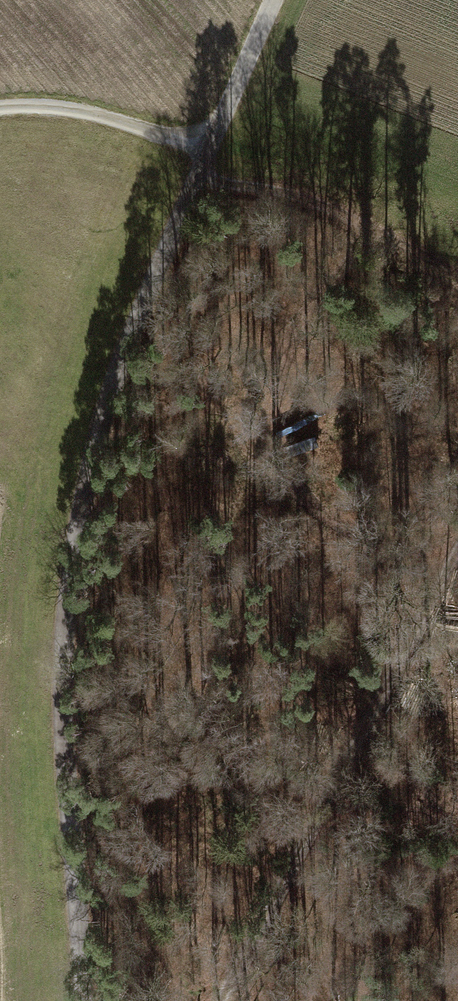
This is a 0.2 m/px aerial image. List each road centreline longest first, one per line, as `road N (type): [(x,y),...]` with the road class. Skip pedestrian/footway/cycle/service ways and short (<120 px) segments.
road 1 (track): [(83,1000),(68,667),(87,501),(140,314),(278,0)]
road 2 (track): [(221,1000),(457,548)]
road 3 (track): [(457,275),(306,199),(200,178)]
road 4 (track): [(0,111),(89,116),(210,157)]

